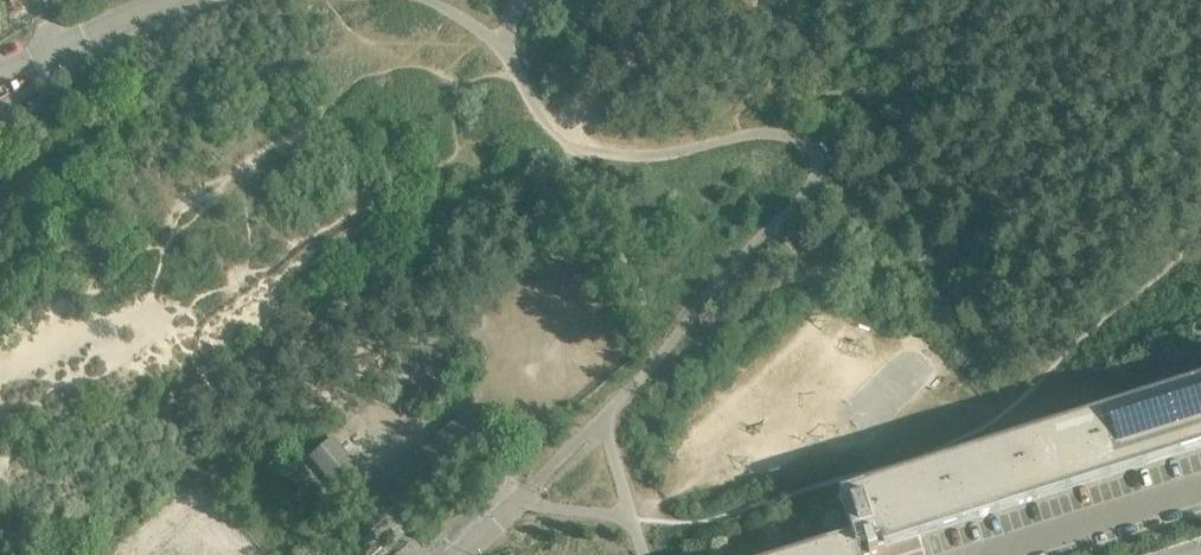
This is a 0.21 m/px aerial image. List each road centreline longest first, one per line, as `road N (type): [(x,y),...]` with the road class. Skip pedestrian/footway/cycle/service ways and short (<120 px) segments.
road 1 (residential): [(972,554),(1200,482)]
road 2 (unclassified): [(0,83),(61,43),(177,0)]

